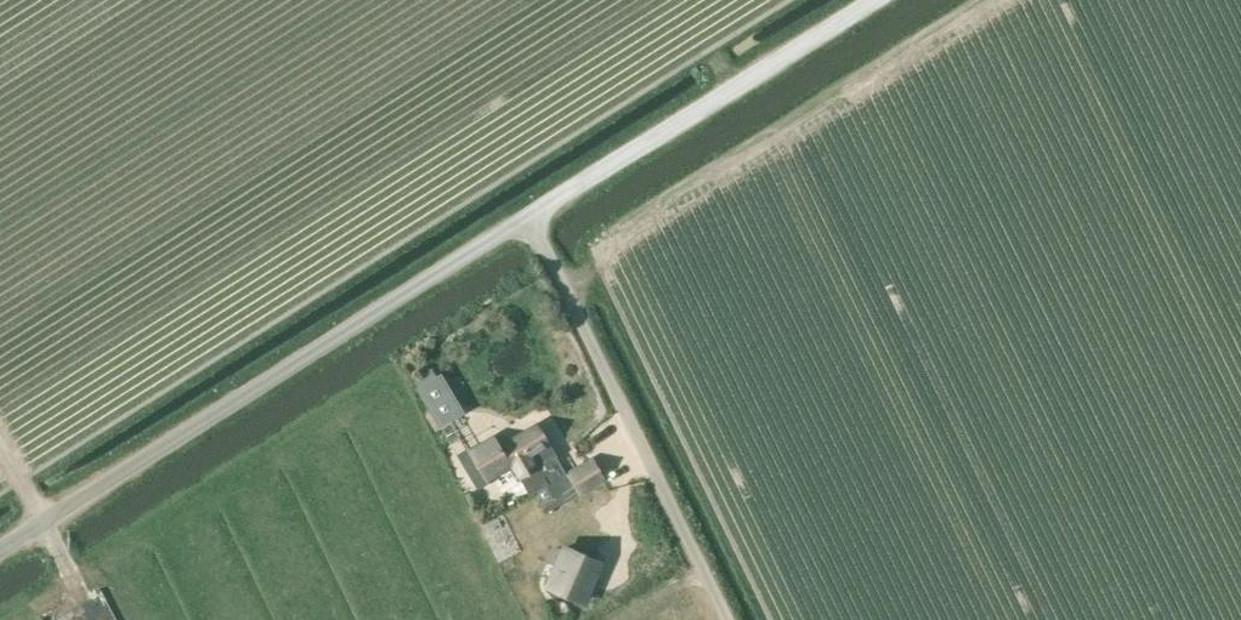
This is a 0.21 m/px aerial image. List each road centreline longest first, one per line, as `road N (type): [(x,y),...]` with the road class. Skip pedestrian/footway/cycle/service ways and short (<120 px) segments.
road 1 (unclassified): [(527,216),(0,550)]
road 2 (unclassified): [(727,619),(527,216)]
road 3 (unclassified): [(872,0),(527,216)]
road 4 (track): [(0,450),(80,599)]

